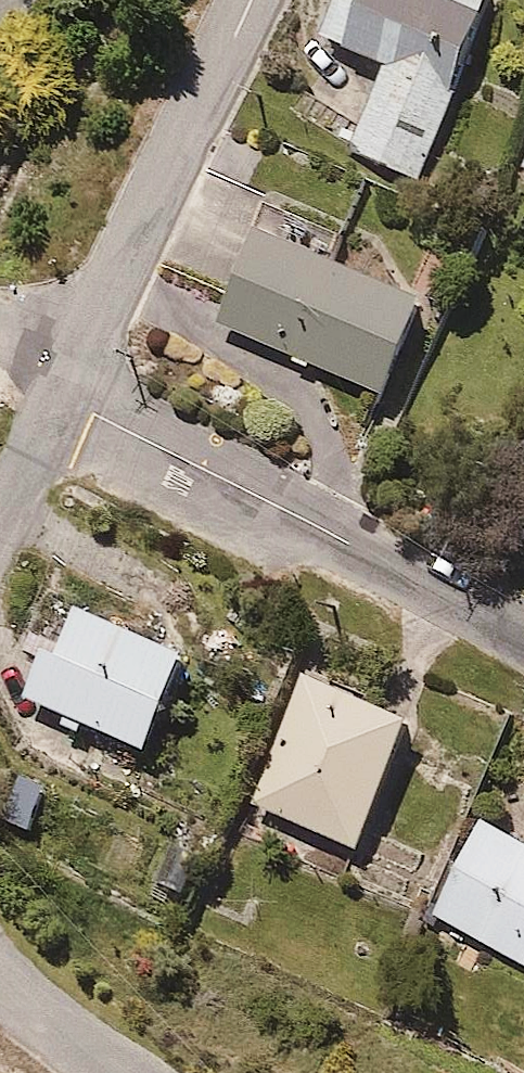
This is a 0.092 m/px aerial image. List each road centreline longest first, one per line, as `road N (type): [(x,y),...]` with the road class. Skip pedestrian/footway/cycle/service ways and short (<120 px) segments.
road 1 (residential): [(523,639),(66,398)]
road 2 (residential): [(251,0),(66,398)]
road 3 (residential): [(66,398),(0,530)]
road 4 (residential): [(0,972),(105,1072)]

